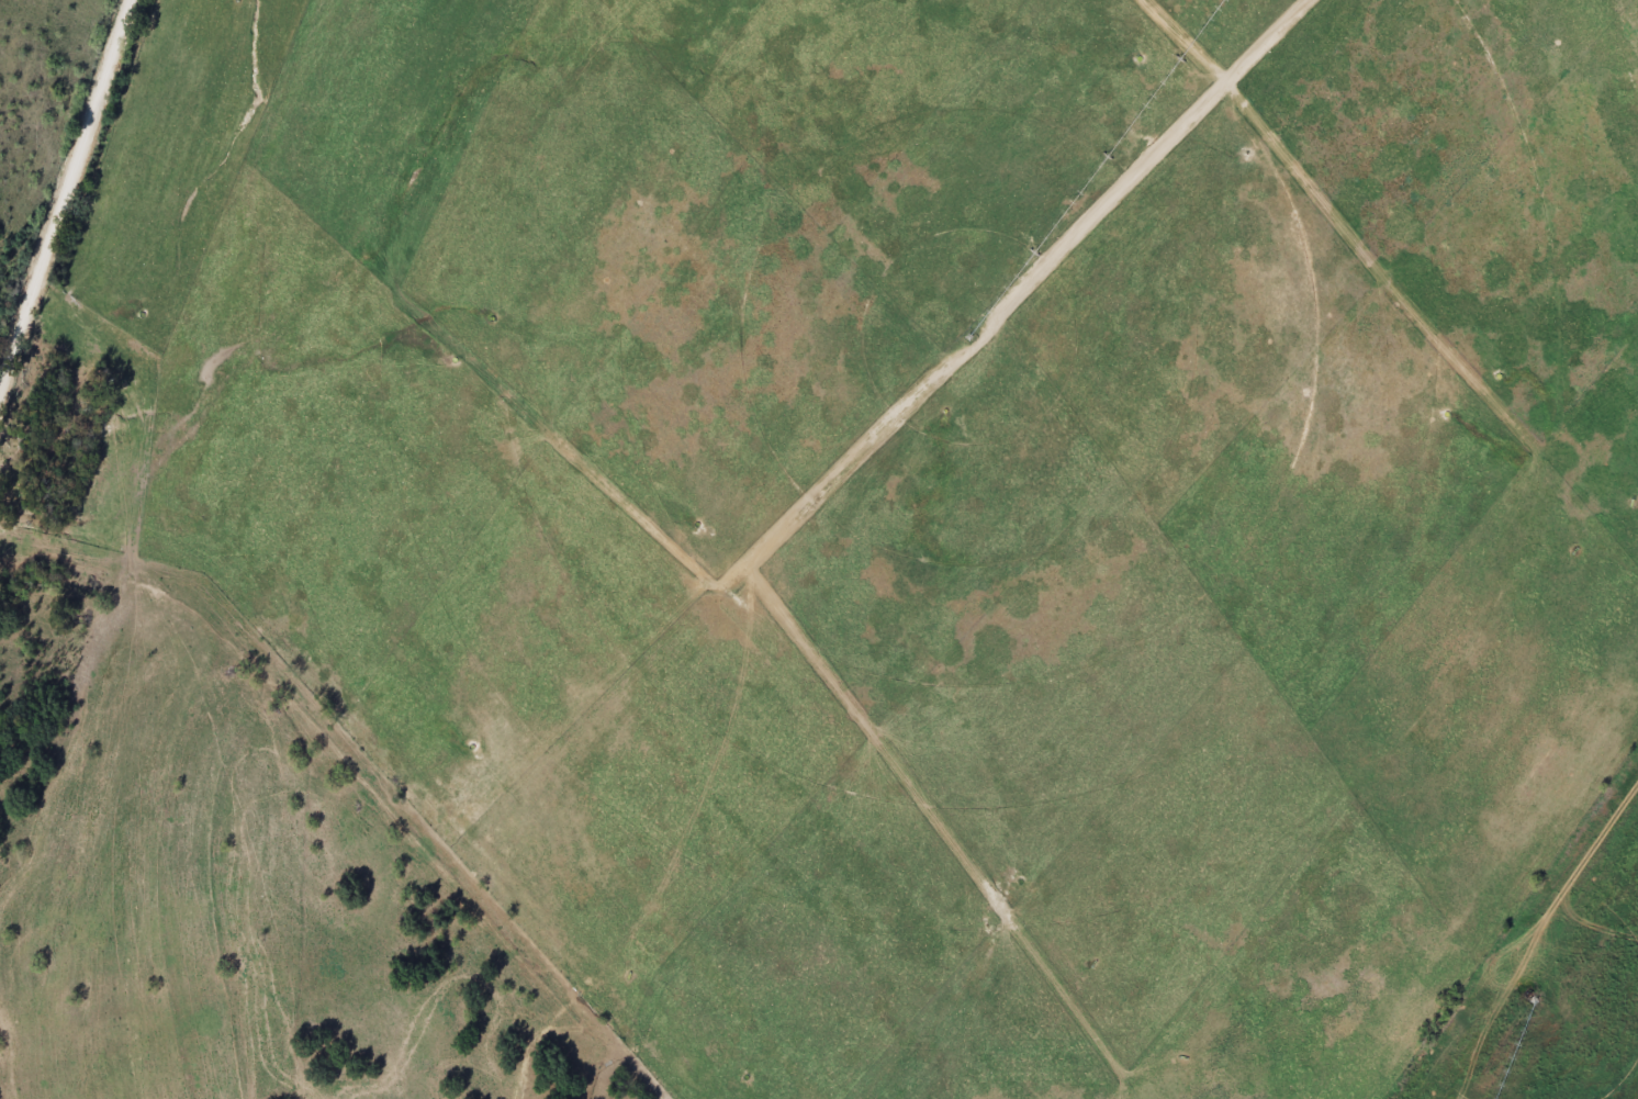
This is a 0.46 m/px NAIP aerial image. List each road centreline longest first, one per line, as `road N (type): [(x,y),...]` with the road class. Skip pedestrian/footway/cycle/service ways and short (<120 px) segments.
road 1 (residential): [(0,383),(130,0)]
road 2 (residential): [(1551,927),(1637,784)]

